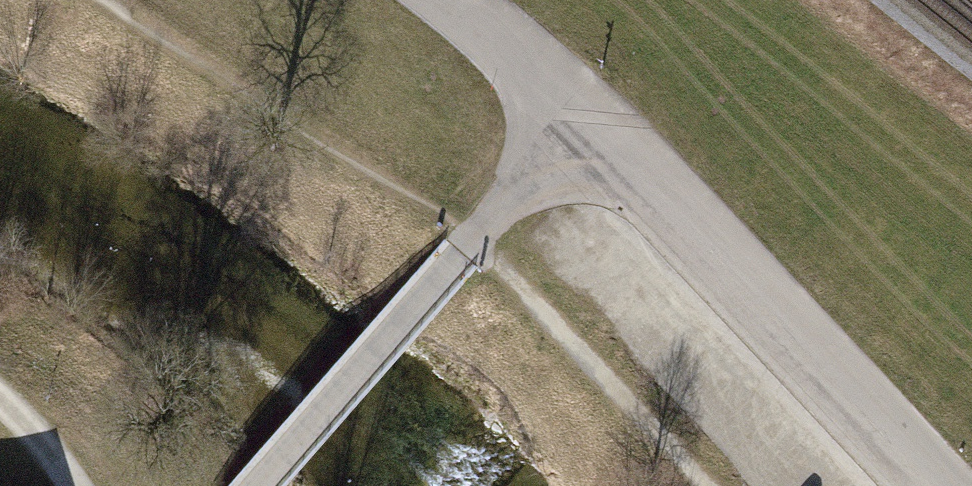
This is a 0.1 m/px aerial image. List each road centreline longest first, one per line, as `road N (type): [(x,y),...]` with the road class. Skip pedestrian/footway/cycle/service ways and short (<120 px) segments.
road 1 (residential): [(598,124),(473,236),(254,485)]
road 2 (residential): [(937,485),(598,124)]
road 3 (residential): [(480,30),(598,124)]

